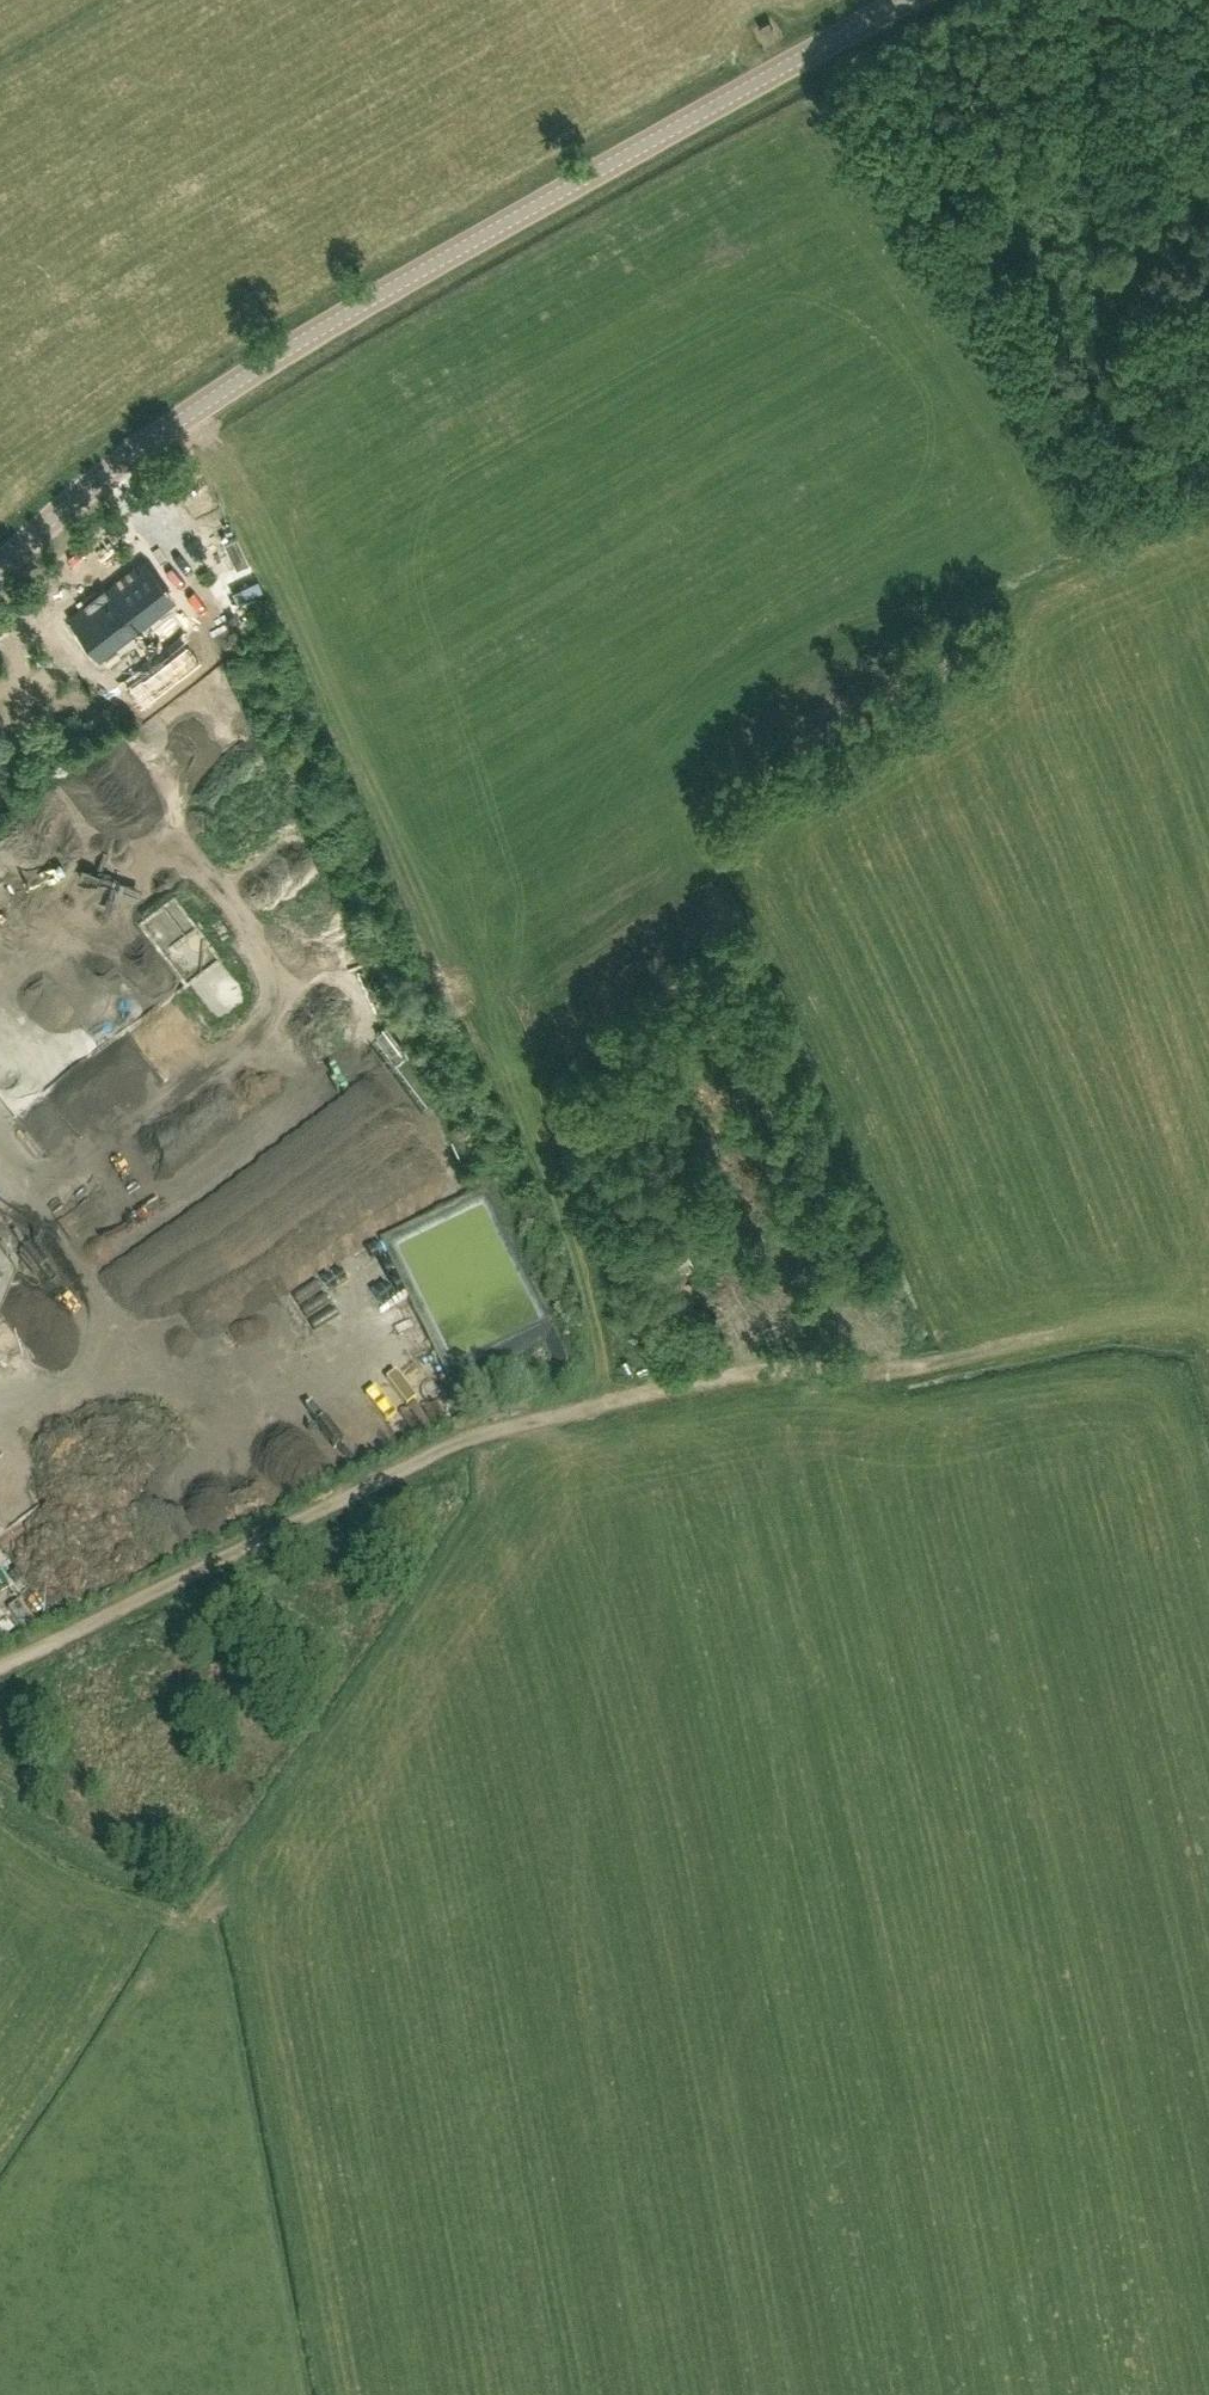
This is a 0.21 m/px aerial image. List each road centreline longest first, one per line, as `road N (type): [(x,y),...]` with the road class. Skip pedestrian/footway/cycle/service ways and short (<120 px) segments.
road 1 (tertiary): [(0,575),(158,436),(298,344),(906,0)]
road 2 (track): [(927,1360),(667,1389),(462,1443),(0,1669)]

